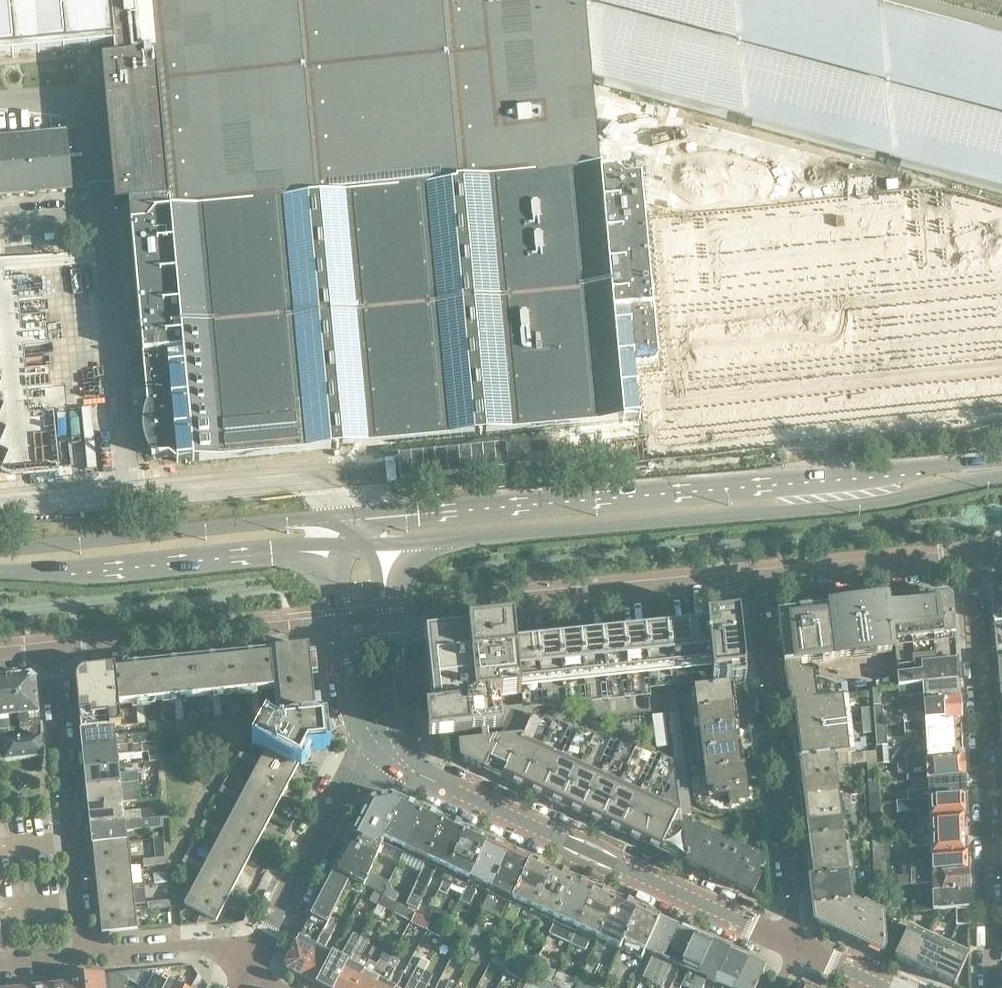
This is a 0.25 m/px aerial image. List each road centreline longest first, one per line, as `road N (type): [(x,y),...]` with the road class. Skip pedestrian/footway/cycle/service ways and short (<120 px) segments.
road 1 (secondary): [(1001,465),(359,520)]
road 2 (secondary): [(384,549),(818,511),(1001,472)]
road 3 (tertiary): [(799,946),(416,773),(387,750)]
road 4 (residential): [(991,987),(971,564)]
road 5 (residential): [(757,579),(799,946)]
road 6 (secondary): [(359,520),(259,524),(26,555)]
road 7 (secondary): [(26,555),(145,566),(337,546)]
road 8 (residential): [(85,958),(54,648)]
road 9 (residential): [(54,648),(302,623),(347,643)]
road 10 (tertiary): [(248,969),(354,782),(387,750)]
road 11 (residential): [(527,599),(757,579)]
road 12 (residential): [(757,579),(971,564)]
road 13 (tertiary): [(387,750),(399,718),(384,549)]
road 14 (residential): [(248,969),(215,943),(85,958)]
road 15 (tertiary): [(347,643),(353,718),(387,750)]

